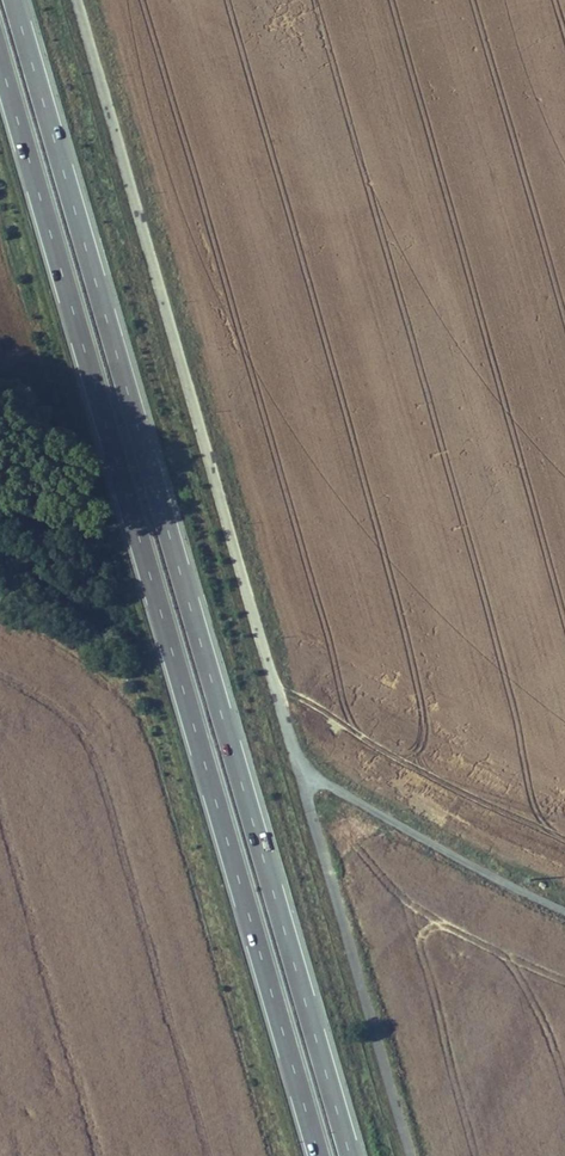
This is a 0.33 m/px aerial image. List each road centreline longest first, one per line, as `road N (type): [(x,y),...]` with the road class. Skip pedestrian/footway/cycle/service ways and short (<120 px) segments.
road 1 (trunk): [(351,1155),(15,0)]
road 2 (trunk): [(0,56),(320,1155)]
road 3 (unclassified): [(76,0),(303,774)]
road 4 (unclassified): [(303,774),(410,1155)]
road 5 (unclassified): [(303,774),(564,912)]

